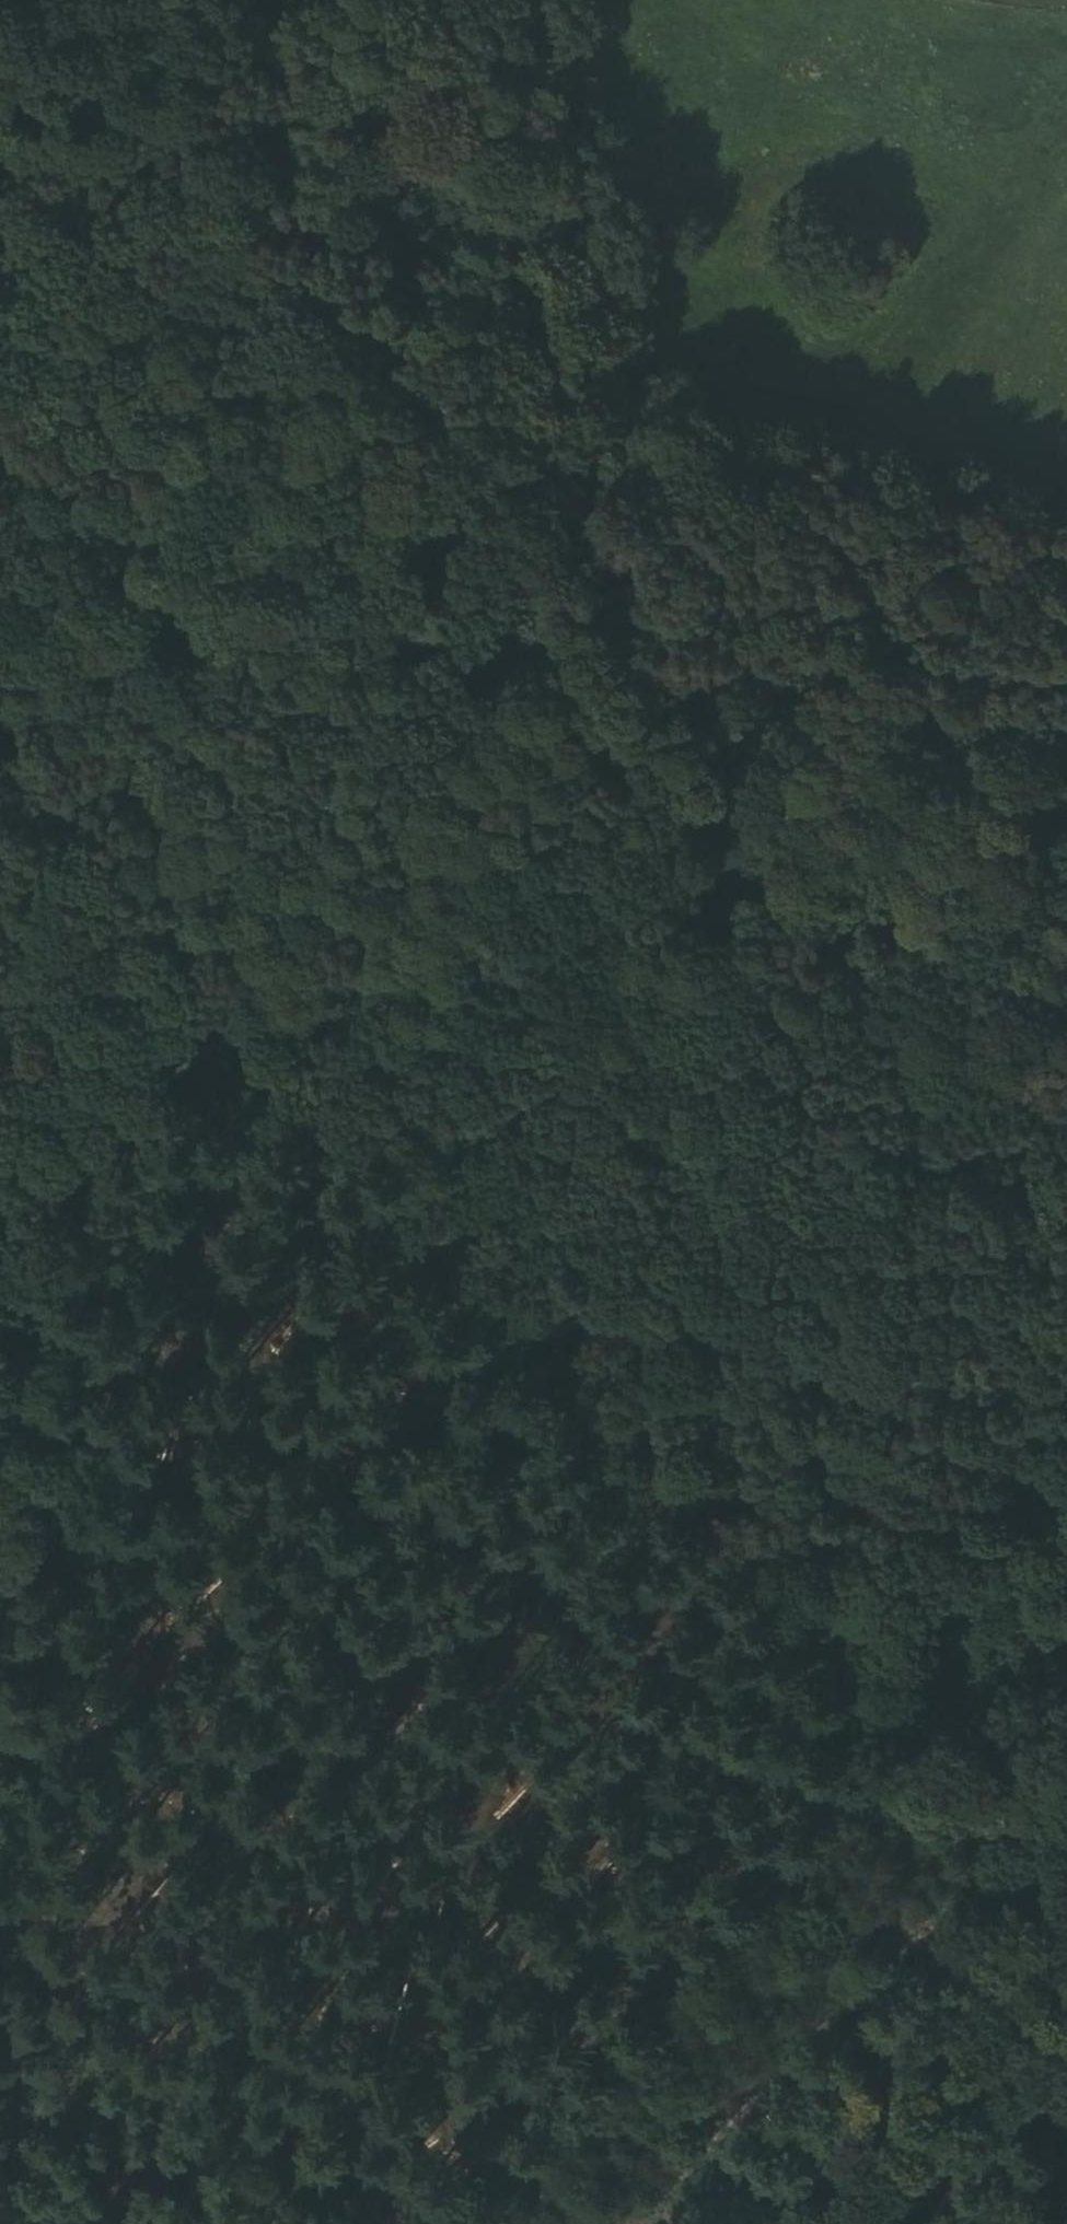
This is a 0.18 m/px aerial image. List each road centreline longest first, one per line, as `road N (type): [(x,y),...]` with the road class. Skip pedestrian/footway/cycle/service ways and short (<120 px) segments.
road 1 (track): [(1066,1817),(978,1829),(618,2223)]
road 2 (track): [(0,1889),(396,2223)]

